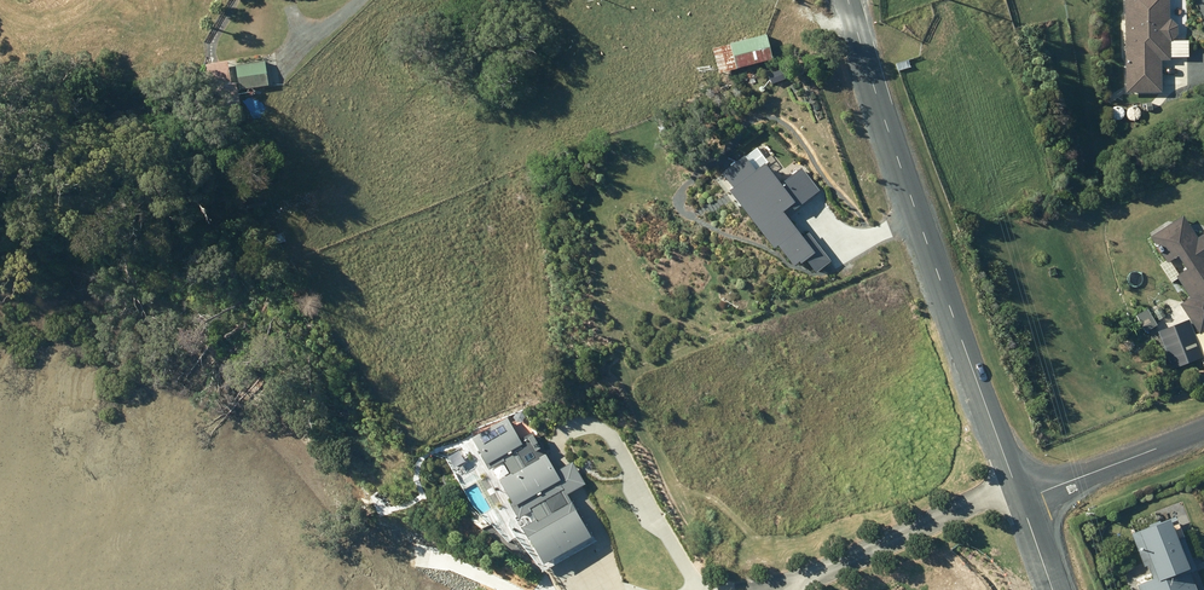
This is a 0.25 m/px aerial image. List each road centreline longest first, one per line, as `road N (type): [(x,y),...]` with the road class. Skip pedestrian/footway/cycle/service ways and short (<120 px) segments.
road 1 (tertiary): [(1021,498),(847,0)]
road 2 (residential): [(768,589),(1021,498)]
road 3 (residential): [(1021,498),(1203,423)]

